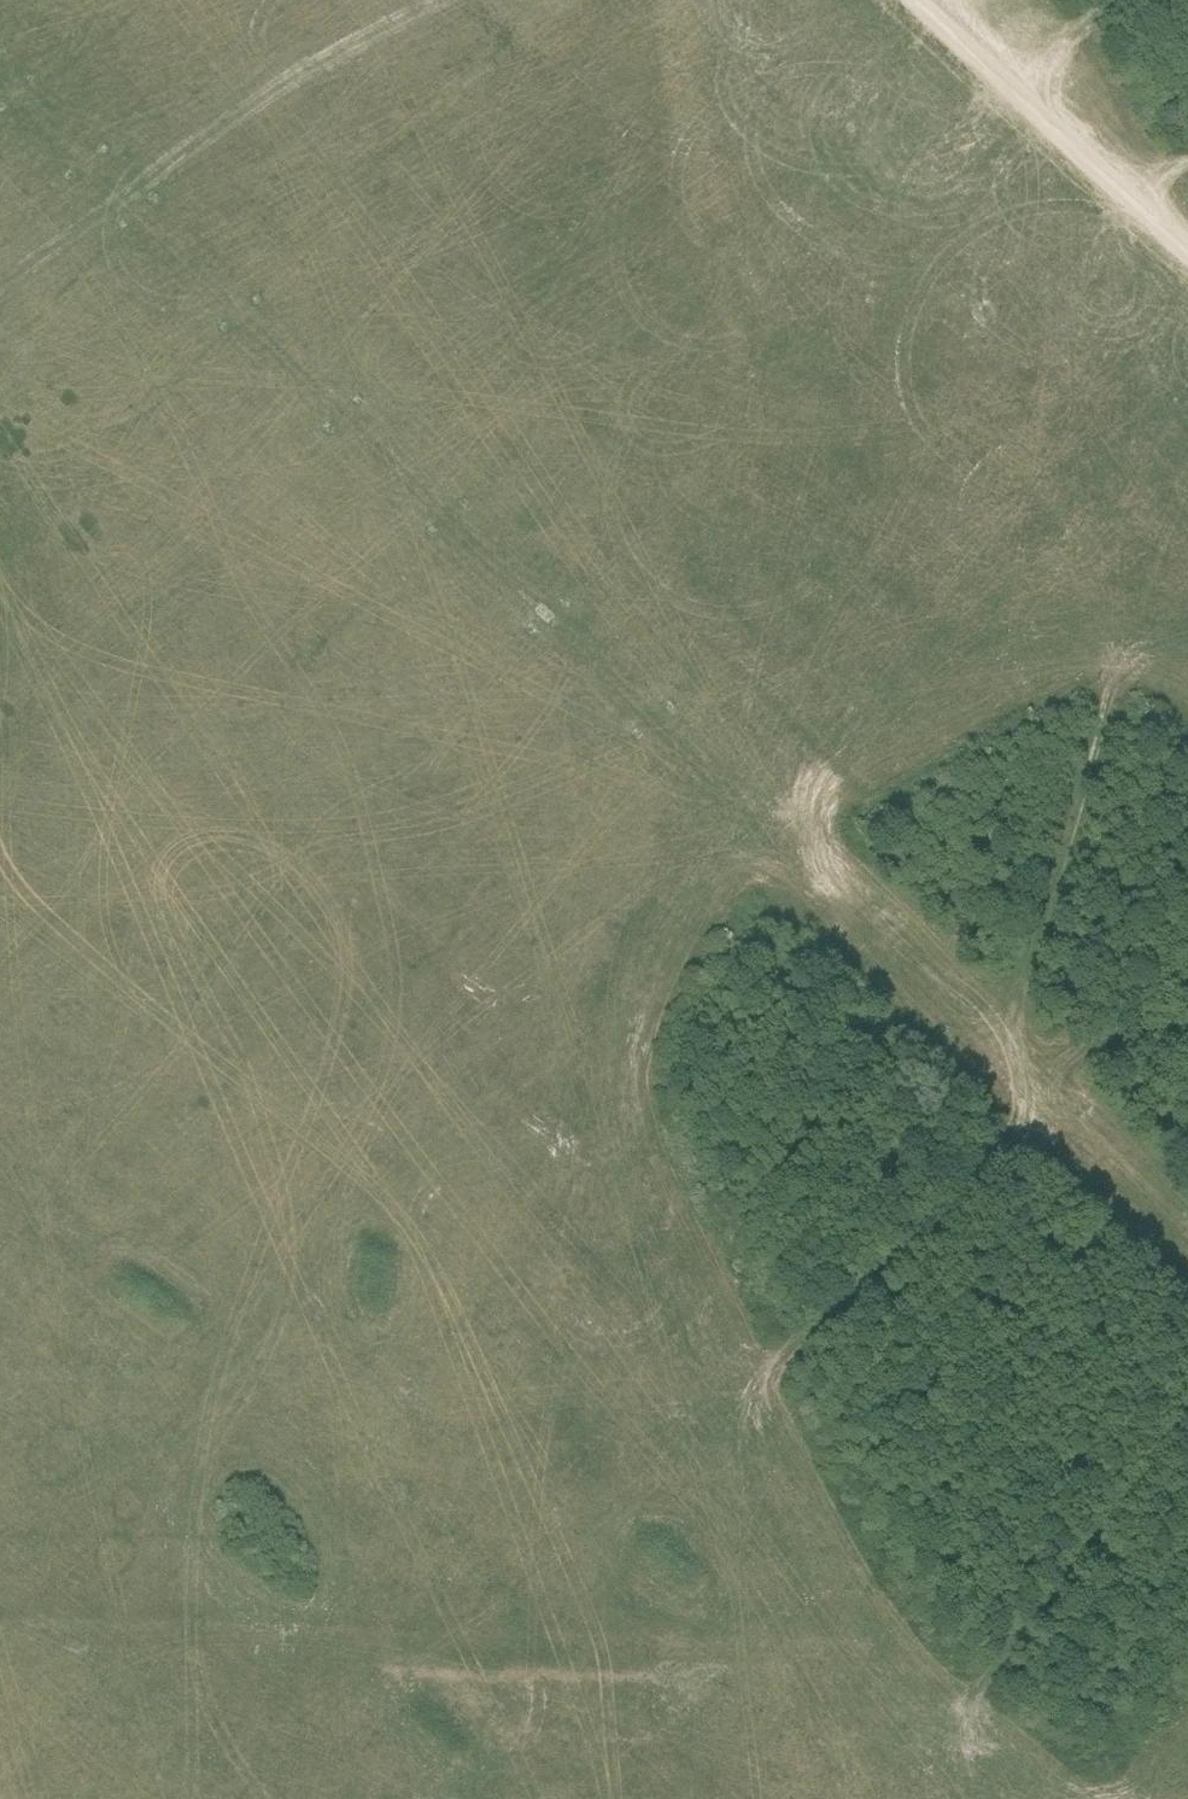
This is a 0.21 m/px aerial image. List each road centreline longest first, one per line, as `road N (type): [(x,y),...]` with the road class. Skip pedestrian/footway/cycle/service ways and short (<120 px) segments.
road 1 (track): [(916,0),(1187,243)]

